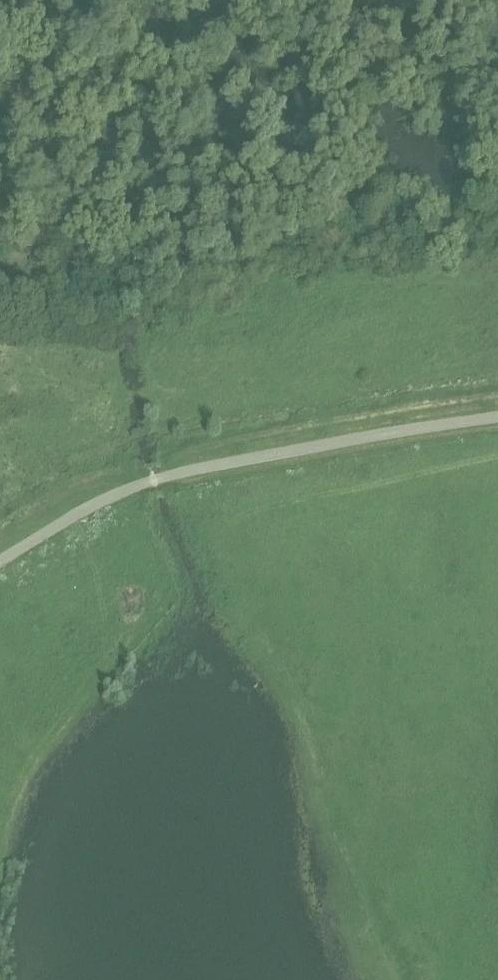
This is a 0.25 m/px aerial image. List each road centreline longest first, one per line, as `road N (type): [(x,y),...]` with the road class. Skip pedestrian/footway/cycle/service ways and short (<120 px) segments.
road 1 (unclassified): [(0,559),(175,474),(497,416)]

